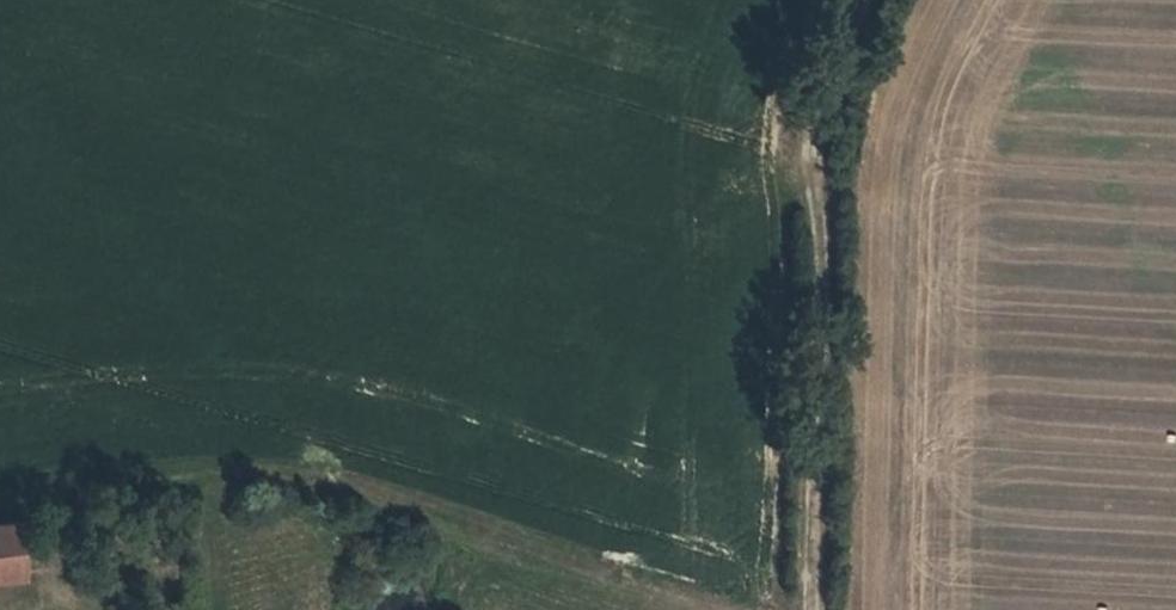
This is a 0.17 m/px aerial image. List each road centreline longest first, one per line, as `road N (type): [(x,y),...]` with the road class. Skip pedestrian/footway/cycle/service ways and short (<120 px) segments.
road 1 (track): [(801,609),(813,148),(822,93),(865,0)]

